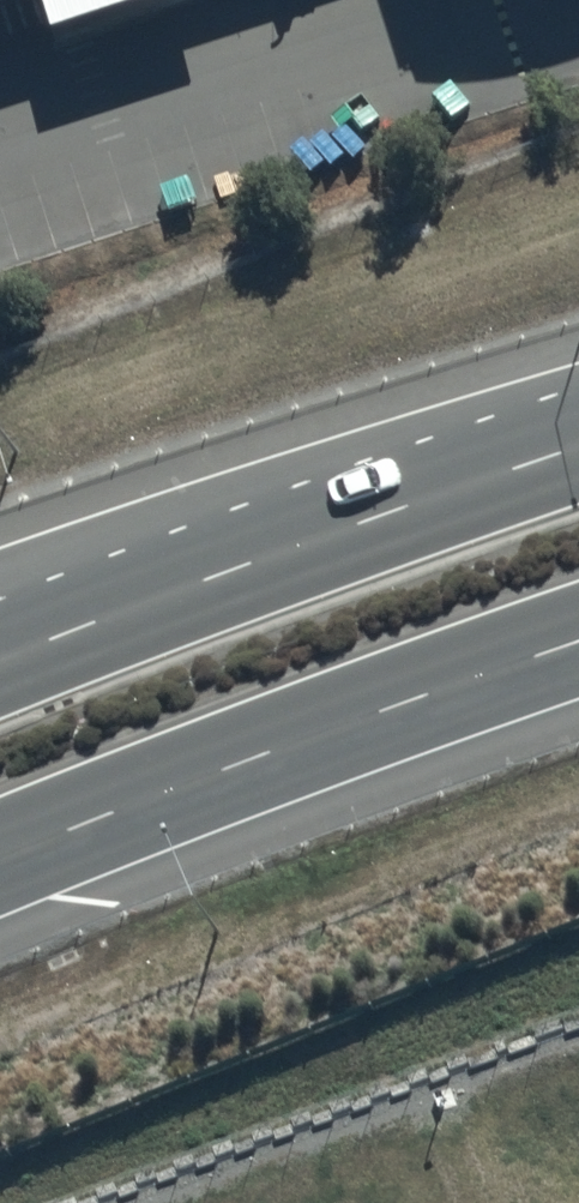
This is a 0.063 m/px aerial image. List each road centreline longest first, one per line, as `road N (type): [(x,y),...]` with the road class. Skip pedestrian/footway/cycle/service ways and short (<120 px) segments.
road 1 (trunk): [(578,641),(0,858)]
road 2 (trunk): [(0,667),(477,483)]
road 3 (trunk): [(0,607),(477,483)]

